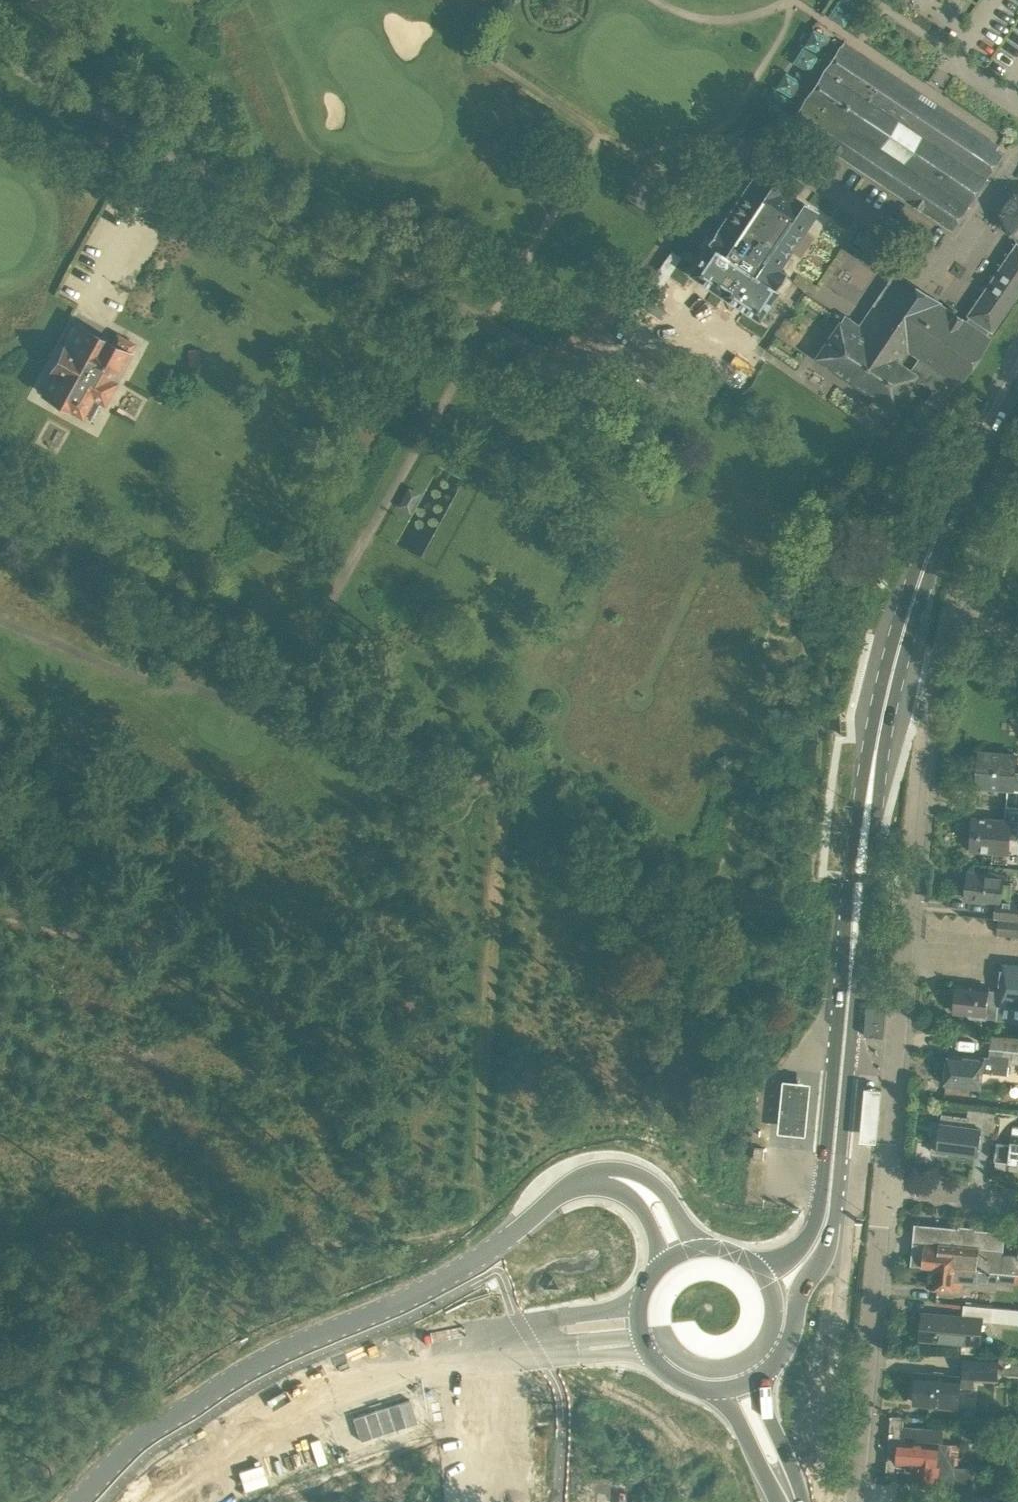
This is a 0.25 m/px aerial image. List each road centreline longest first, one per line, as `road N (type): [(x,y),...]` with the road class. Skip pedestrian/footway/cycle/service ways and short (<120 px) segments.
road 1 (tertiary): [(627,1181),(578,1182),(428,1285),(245,1370),(153,1430),(75,1501)]
road 2 (unclassified): [(889,1184),(909,843),(955,600)]
road 3 (primary): [(760,1375),(792,1336),(802,1284),(835,1215),(870,878),(865,833)]
road 4 (primary): [(638,1309),(429,1337),(353,1362),(217,1436),(141,1501)]
road 5 (primary): [(865,833),(911,599),(970,451),(1017,373)]
road 6 (primary): [(865,833),(849,877),(818,1208),(799,1249),(760,1270)]
road 7 (primary): [(168,1501),(227,1451),(305,1404),(372,1378),(557,1350)]
road 8 (residential): [(856,1501),(889,1184)]
road 9 (unclassified): [(955,600),(980,518),(1017,440)]
road 10 (unclassified): [(795,1501),(760,1375)]
road 11 (unclassified): [(724,1390),(793,1501)]
road 12 (residential): [(889,1184),(1017,1209)]
road 13 (primary): [(642,1337),(665,1338),(707,1368),(733,1367),(757,1353)]

